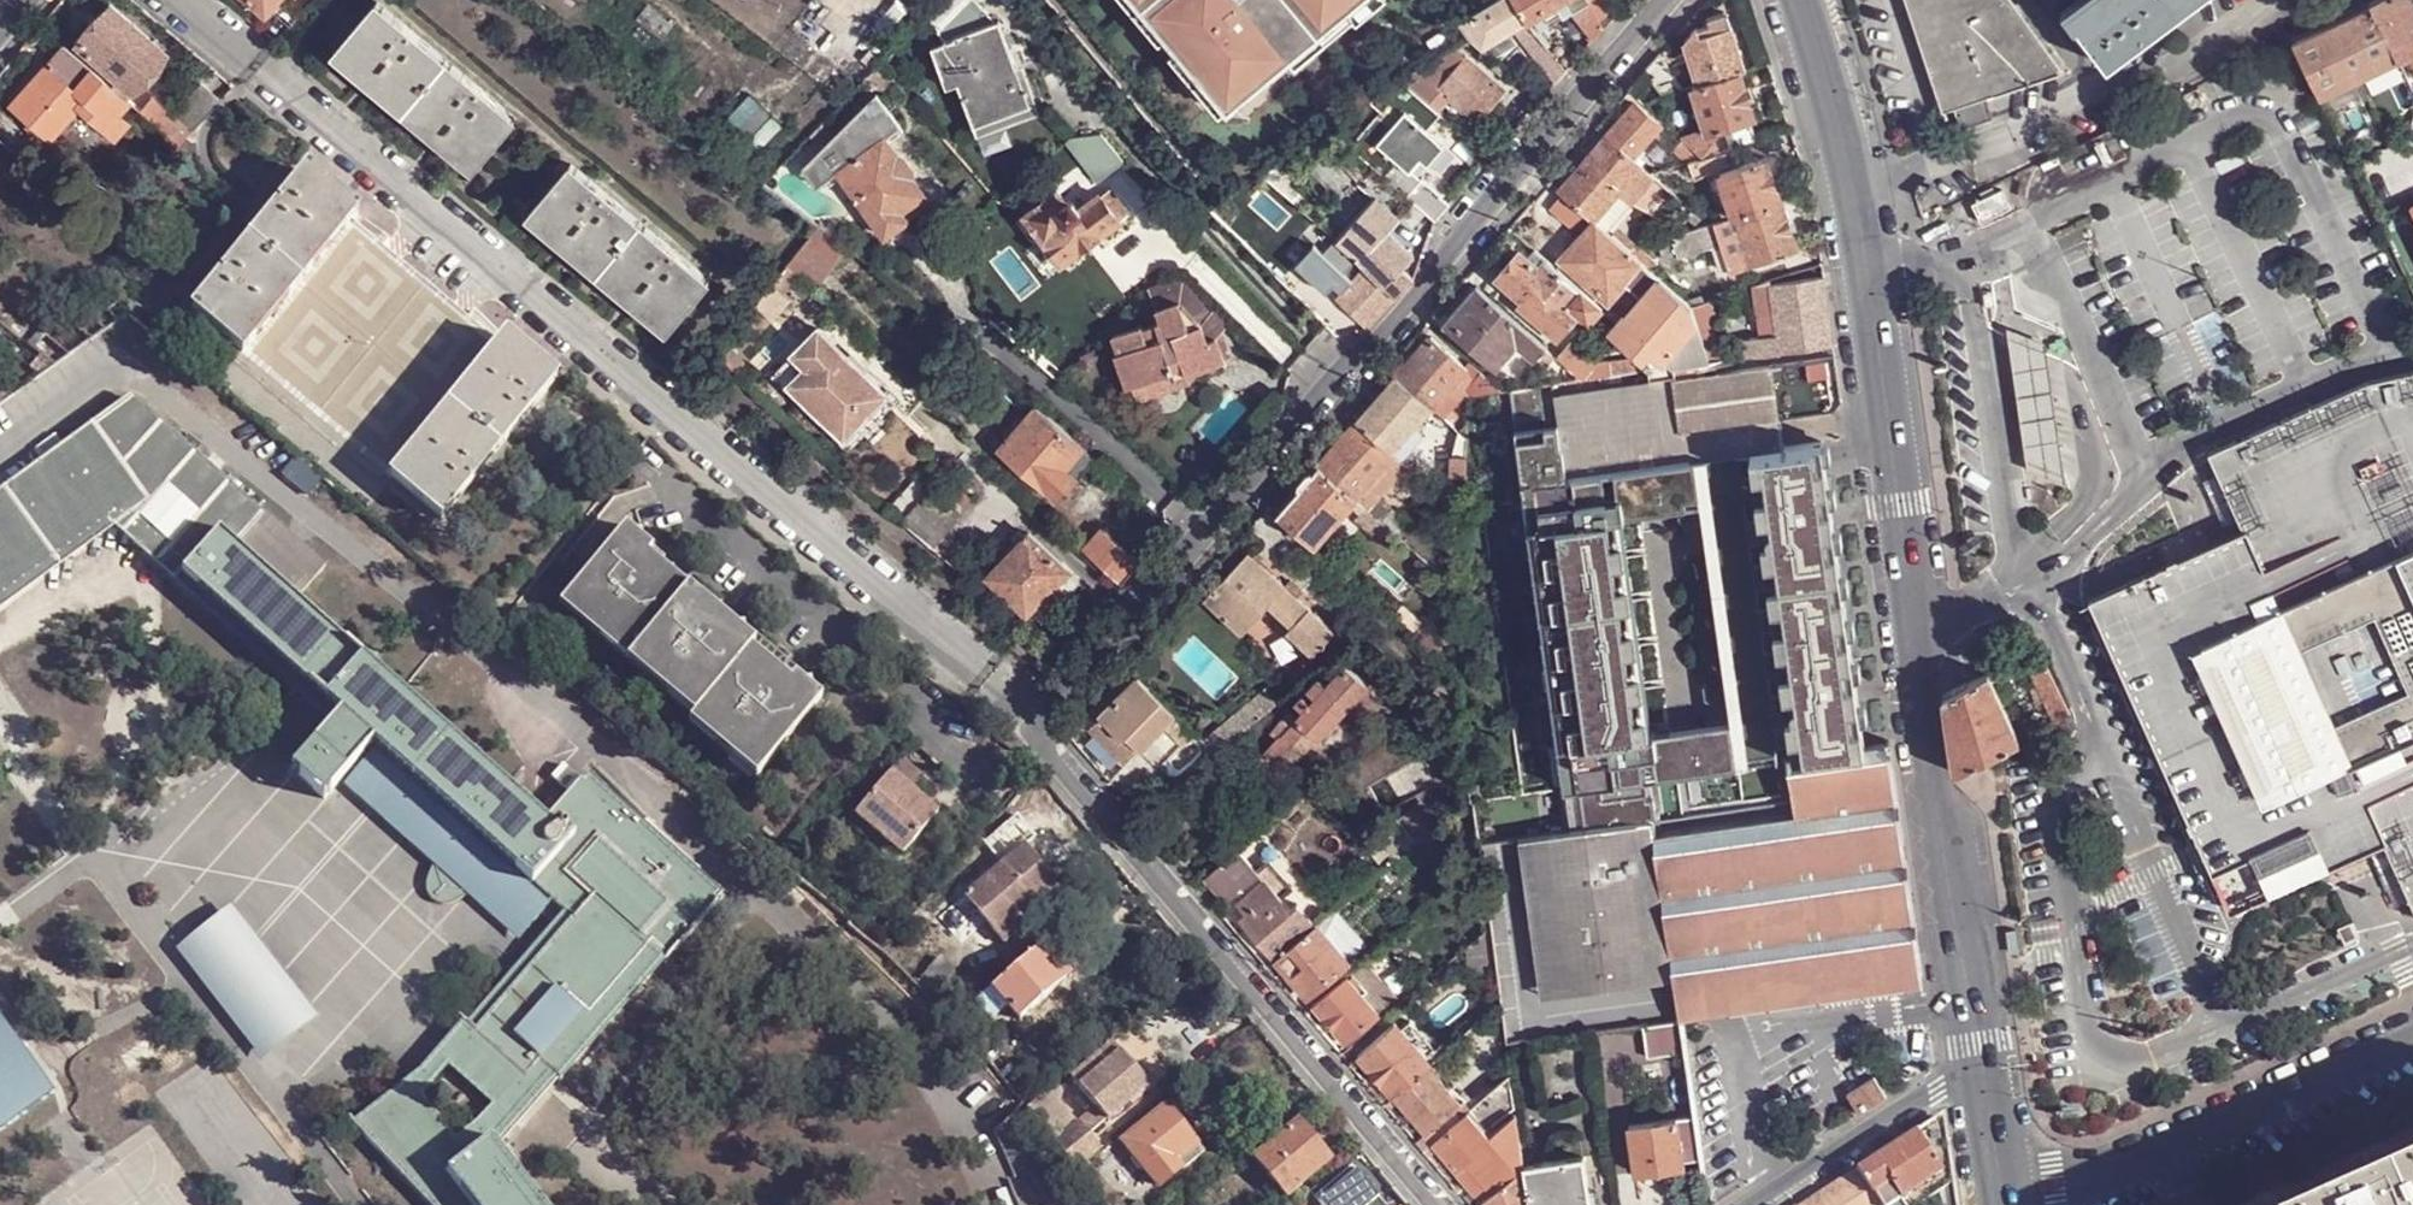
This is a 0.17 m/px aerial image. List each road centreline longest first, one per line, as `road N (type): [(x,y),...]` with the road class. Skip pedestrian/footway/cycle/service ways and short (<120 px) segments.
road 1 (tertiary): [(1985,1083),(1858,190),(1802,0)]
road 2 (residential): [(1674,0),(1039,733)]
road 3 (residential): [(1440,1204),(1039,733)]
road 4 (residential): [(2412,1043),(2084,1186),(2000,1200)]
road 5 (residential): [(1985,1083),(1934,1089),(1751,1204)]

